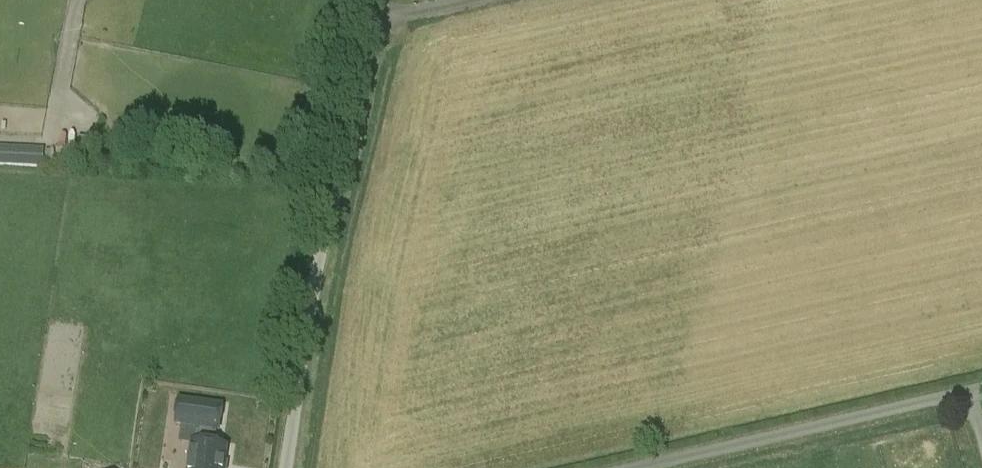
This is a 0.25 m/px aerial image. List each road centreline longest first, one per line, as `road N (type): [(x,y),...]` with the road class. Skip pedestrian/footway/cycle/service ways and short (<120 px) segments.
road 1 (unclassified): [(285,467),(312,292),(374,0)]
road 2 (unclassified): [(643,467),(981,390)]

